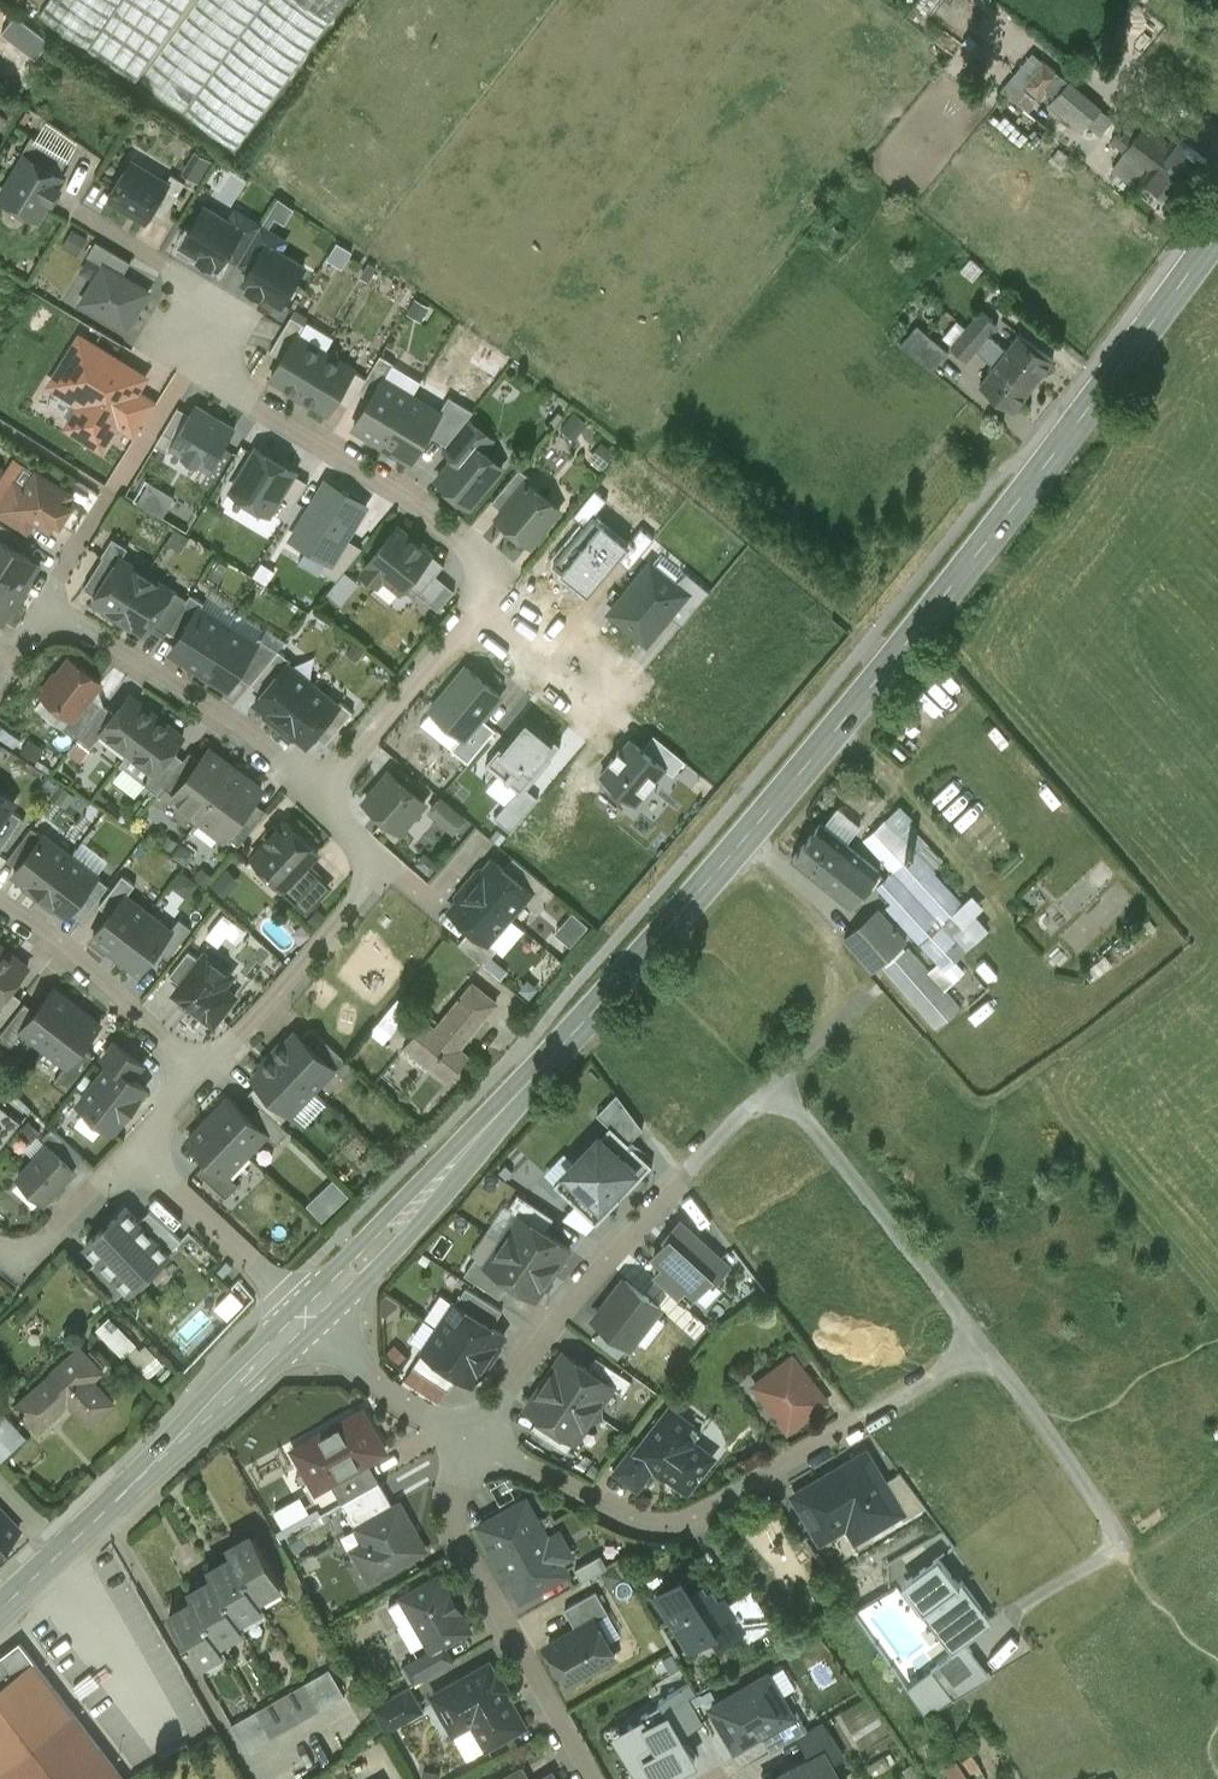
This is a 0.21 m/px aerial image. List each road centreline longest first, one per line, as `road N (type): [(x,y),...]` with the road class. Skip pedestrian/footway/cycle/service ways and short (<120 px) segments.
road 1 (secondary): [(1217,237),(916,634),(701,891),(451,1165)]
road 2 (residential): [(468,1443),(622,1518),(687,1525),(988,1348)]
road 3 (residential): [(773,1083),(596,1264),(468,1443)]
road 4 (residential): [(482,596),(483,576),(446,528),(222,382),(181,276)]
road 5 (secondary): [(305,1316),(0,1610)]
road 6 (residential): [(586,1778),(456,1542),(450,1521),(468,1443)]
road 7 (residential): [(210,1077),(363,891),(370,856),(318,787)]
road 8 (residential): [(988,1348),(773,1083)]
road 9 (residential): [(49,610),(318,787)]
road 10 (residential): [(210,1077),(58,941),(0,907)]
road 11 (residential): [(318,787),(482,596)]
road 12 (residential): [(305,1316),(134,1152)]
road 13 (residential): [(1122,1540),(988,1348)]
road 14 (secondary): [(305,1316),(366,1280),(405,1241),(451,1165)]
road 15 (secondary): [(451,1165),(343,1259),(305,1316)]
road 16 (residential): [(305,1316),(380,1388),(468,1443)]
road 17 (residential): [(134,1152),(46,1245),(18,1257),(0,1244)]
road 18 (residential): [(482,596),(610,700)]
road 19 (residential): [(49,610),(110,499)]
road 20 (residential): [(864,1000),(773,1083)]

